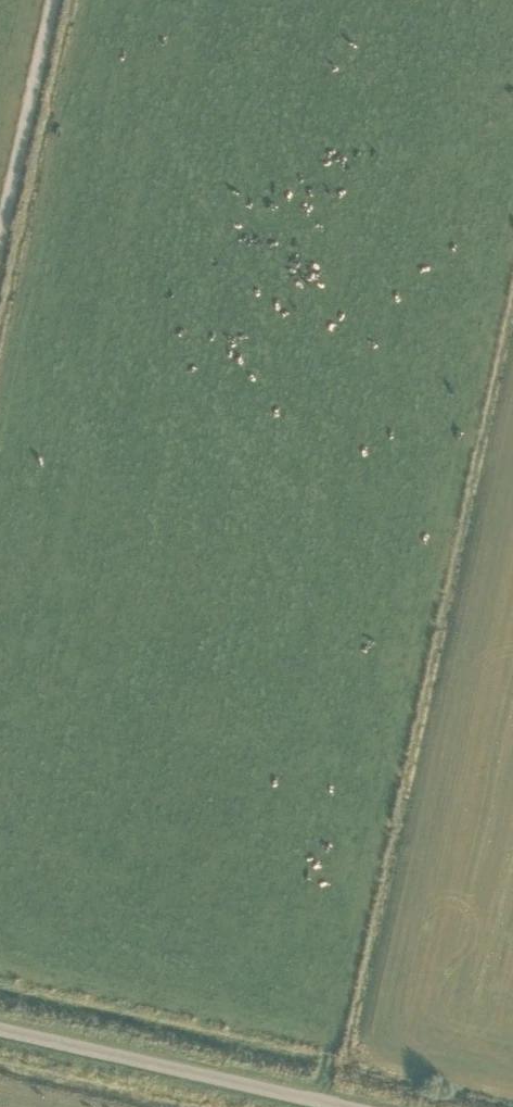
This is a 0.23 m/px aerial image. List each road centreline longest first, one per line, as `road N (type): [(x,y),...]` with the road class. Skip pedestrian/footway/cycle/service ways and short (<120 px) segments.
road 1 (unclassified): [(342,1106),(0,1031)]

